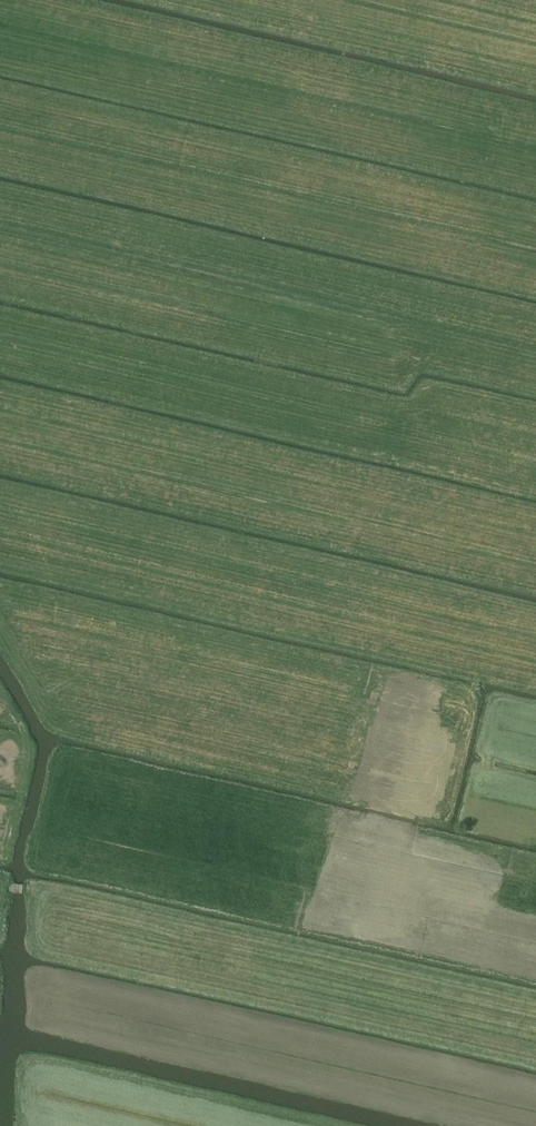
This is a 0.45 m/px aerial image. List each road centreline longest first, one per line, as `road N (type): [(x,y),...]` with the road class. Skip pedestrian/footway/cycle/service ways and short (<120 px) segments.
road 1 (track): [(4,854),(29,760),(19,721),(0,693)]

